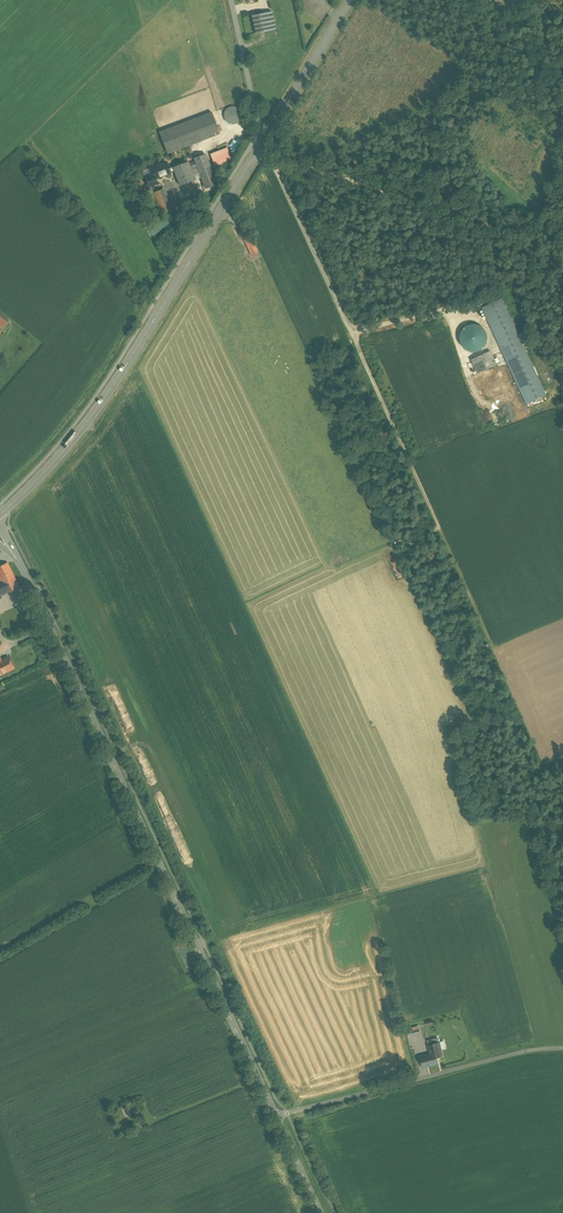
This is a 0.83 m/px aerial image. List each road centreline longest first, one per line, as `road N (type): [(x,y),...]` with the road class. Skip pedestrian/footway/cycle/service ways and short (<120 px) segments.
road 1 (tertiary): [(276,1117),(59,645),(0,537)]
road 2 (primary): [(0,515),(89,420),(257,153)]
road 3 (track): [(493,646),(353,335)]
road 4 (track): [(562,238),(491,226),(307,168),(276,168)]
road 5 (unclassified): [(562,1049),(276,1117)]
road 6 (track): [(529,0),(476,83),(435,111),(307,168)]
road 7 (unclassified): [(353,335),(276,168),(257,153)]
road 8 (primary): [(268,136),(350,0)]
road 9 (unclassified): [(231,0),(268,136)]
road 10 (track): [(474,307),(350,328)]
road 11 (track): [(148,1125),(259,1080)]

